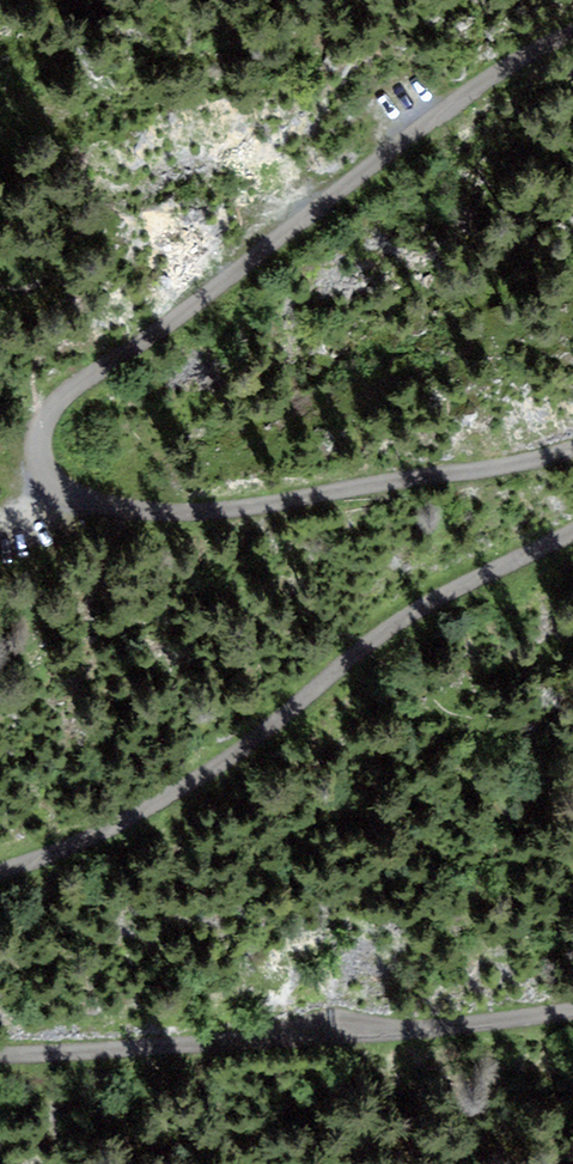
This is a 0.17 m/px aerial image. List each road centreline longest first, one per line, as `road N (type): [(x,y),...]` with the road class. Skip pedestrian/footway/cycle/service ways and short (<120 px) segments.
road 1 (track): [(0,871),(131,819),(211,773),(403,619),(572,531)]
road 2 (track): [(48,411),(483,83),(572,33)]
road 3 (track): [(572,1011),(380,1030),(335,1021),(168,1046),(0,1054)]
road 4 (track): [(572,449),(240,508),(83,501)]

